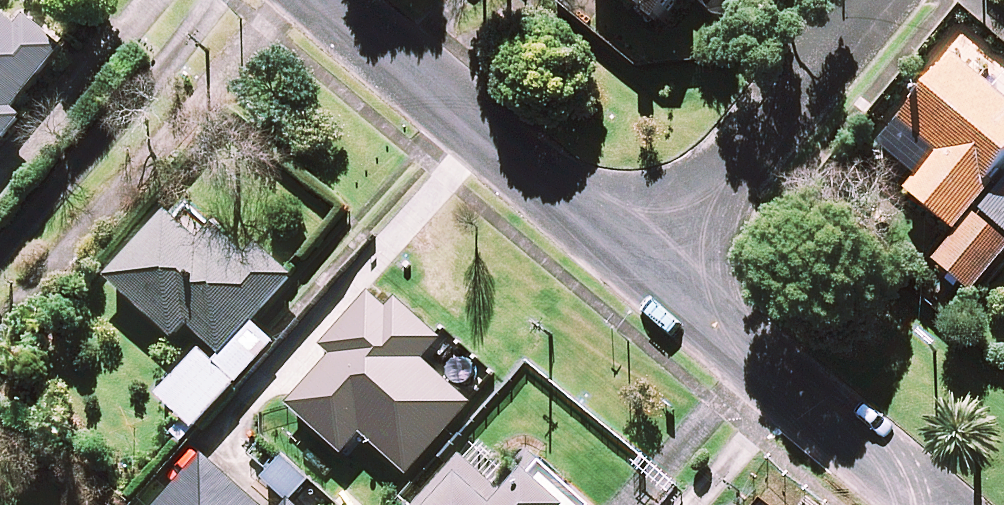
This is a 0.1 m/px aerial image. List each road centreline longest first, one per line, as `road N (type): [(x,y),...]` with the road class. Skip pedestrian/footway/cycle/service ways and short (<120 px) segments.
road 1 (residential): [(650,264),(332,0)]
road 2 (residential): [(937,504),(650,264)]
road 3 (residential): [(871,0),(650,264)]

